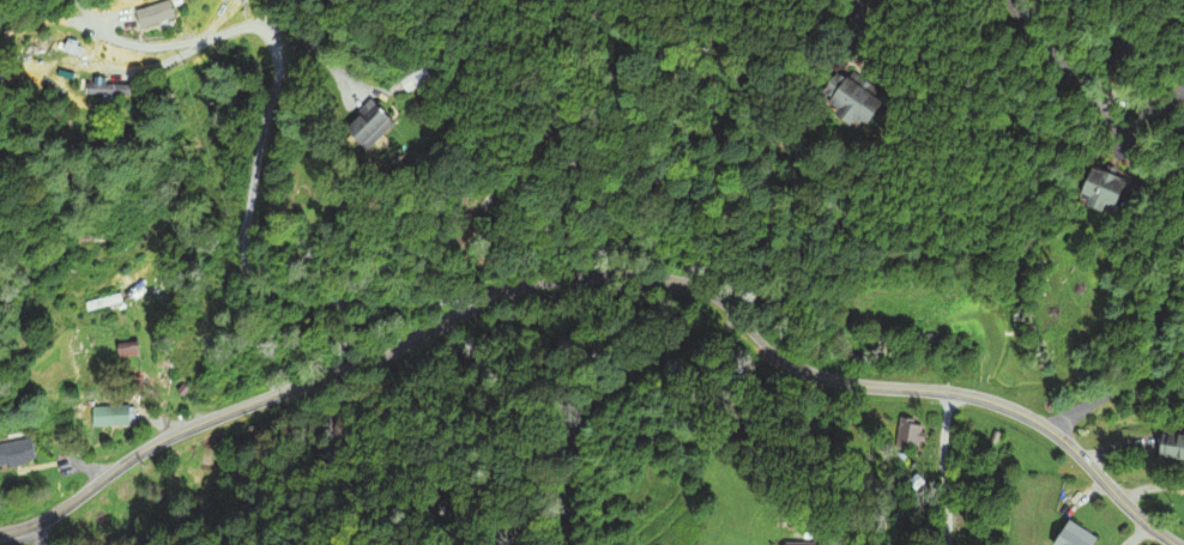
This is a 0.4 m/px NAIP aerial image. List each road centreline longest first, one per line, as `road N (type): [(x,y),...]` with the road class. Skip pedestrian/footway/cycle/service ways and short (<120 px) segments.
road 1 (tertiary): [(0,533),(49,516),(150,444),(383,353),(507,289),(610,275),(706,290),(775,353),(820,377),(958,394),(1021,413),(1076,450),(1176,544)]
road 2 (residential): [(471,308),(451,299),(292,296),(270,291),(249,273),(247,217),(276,72),(273,43),(250,24)]

